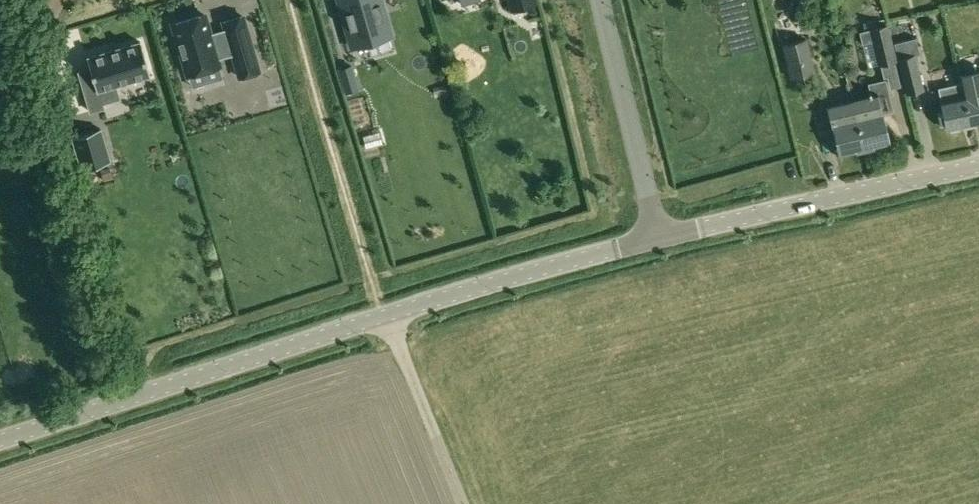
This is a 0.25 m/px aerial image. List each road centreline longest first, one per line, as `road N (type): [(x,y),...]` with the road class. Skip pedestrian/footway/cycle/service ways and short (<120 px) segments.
road 1 (residential): [(0,438),(385,315),(658,238)]
road 2 (residential): [(658,238),(978,167)]
road 3 (residential): [(658,238),(600,0)]

